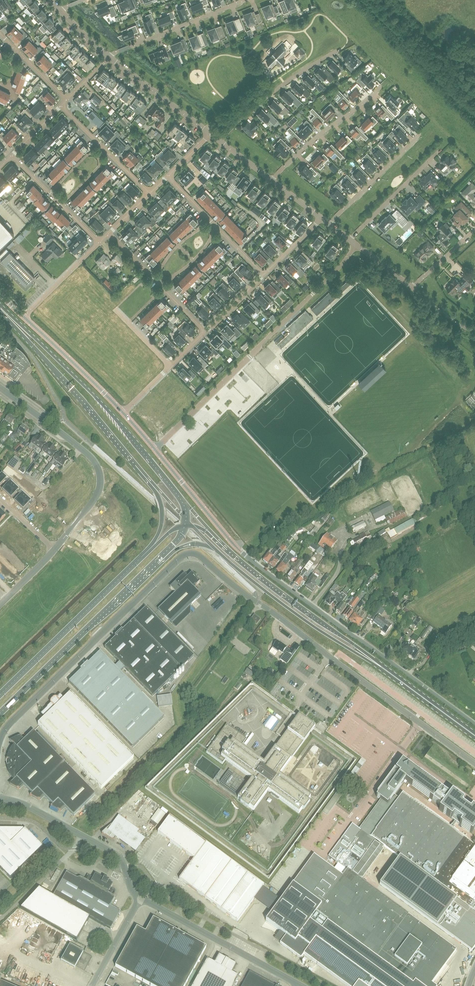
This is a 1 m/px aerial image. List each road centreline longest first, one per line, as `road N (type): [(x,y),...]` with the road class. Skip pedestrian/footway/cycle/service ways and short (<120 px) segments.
road 1 (unclassified): [(474,723),(246,557),(155,448)]
road 2 (residential): [(474,763),(189,554)]
road 3 (residential): [(155,448),(357,245)]
road 4 (unclassified): [(0,741),(189,554)]
road 5 (primary): [(182,500),(117,421),(0,308)]
road 6 (primary): [(0,309),(148,479)]
road 7 (primary): [(0,714),(154,566)]
road 8 (primary): [(214,548),(296,614),(382,667)]
road 9 (primary): [(145,553),(0,695)]
road 10 (primary): [(382,667),(232,554)]
road 11 (unclassified): [(141,903),(121,859),(0,799)]
road 12 (unclassified): [(299,985),(141,903)]
road 13 (residential): [(221,141),(260,101),(341,51)]
road 14 (residential): [(207,332),(111,233)]
road 15 (residential): [(265,275),(169,176)]
road 16 (residential): [(247,0),(121,54)]
road 17 (unclassified): [(123,413),(25,318)]
road 18 (residential): [(272,179),(376,94)]
road 19 (residential): [(351,240),(442,150)]
road 20 (residential): [(330,223),(420,135)]
road 21 (unclassified): [(54,549),(100,488),(95,463),(78,447)]
road 22 (residential): [(61,106),(150,194)]
road 23 (residential): [(13,156),(101,243)]
road 24 (residential): [(211,133),(114,60)]

